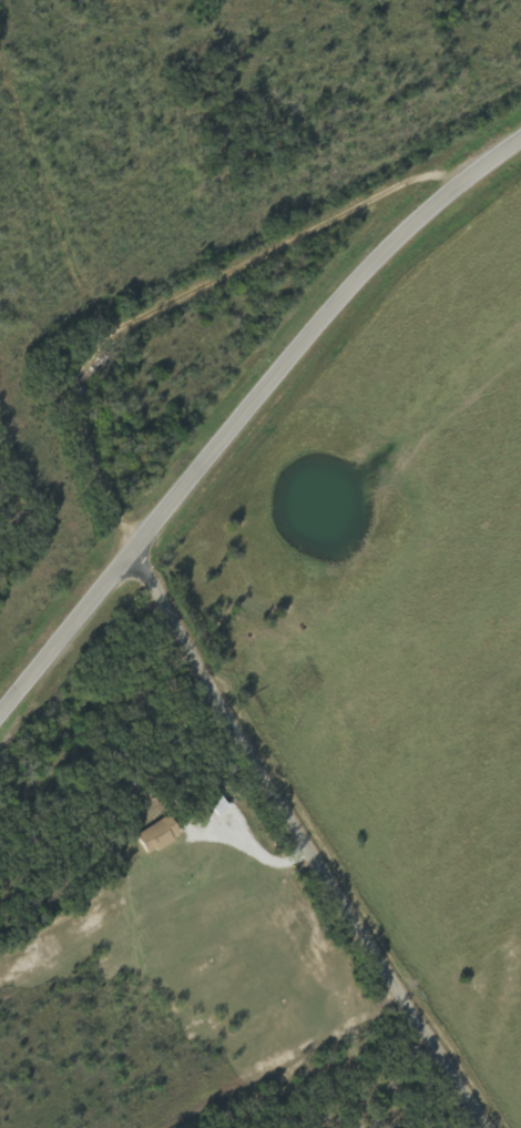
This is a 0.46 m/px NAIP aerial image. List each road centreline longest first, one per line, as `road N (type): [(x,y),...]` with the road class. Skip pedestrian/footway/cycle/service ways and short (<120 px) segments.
road 1 (residential): [(491,159),(429,164),(99,345),(79,393),(78,435),(135,559),(486,1127)]
road 2 (secondary): [(520,142),(491,159),(402,238),(273,377),(0,720)]
road 3 (residential): [(99,345),(0,56)]

